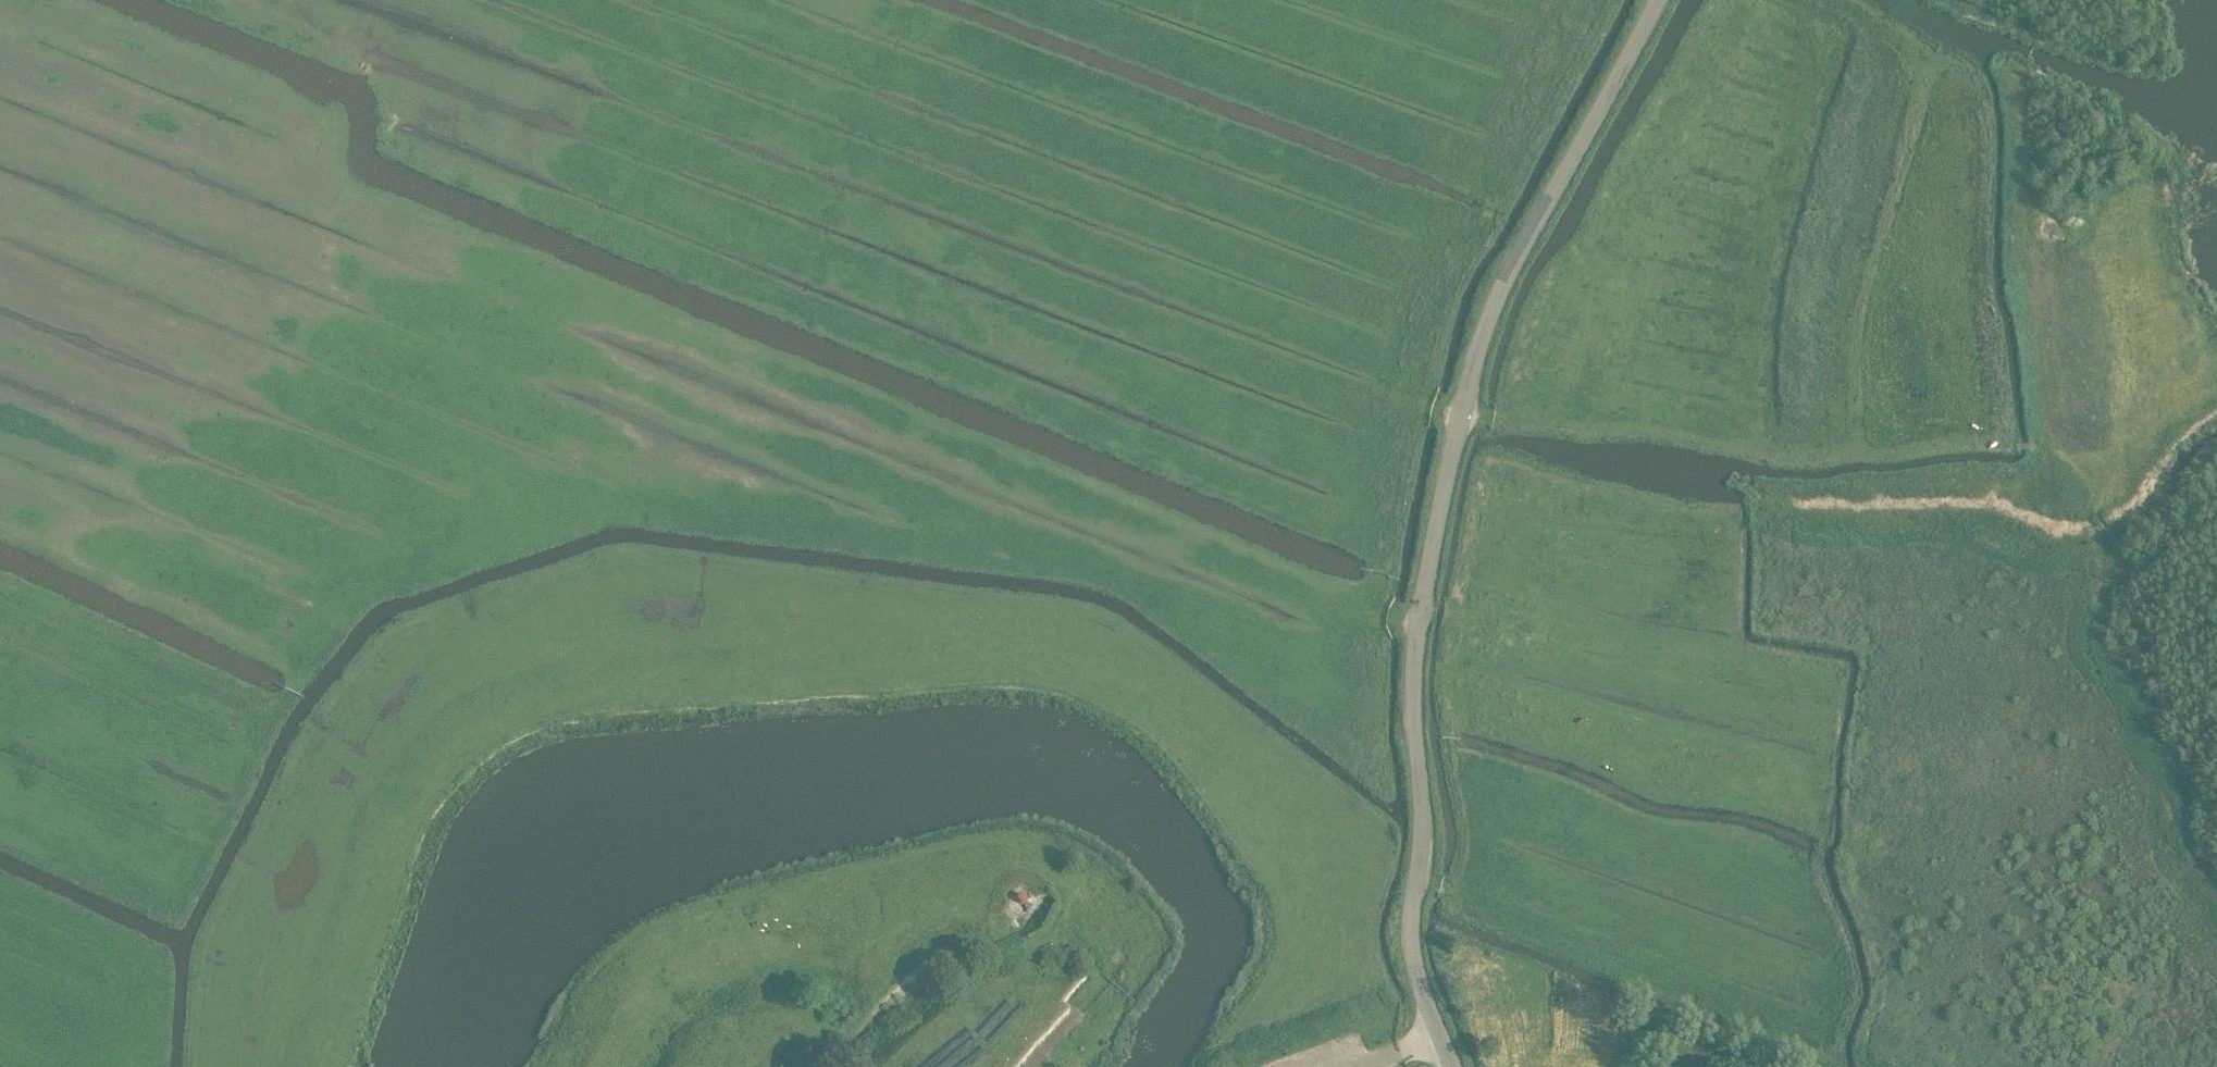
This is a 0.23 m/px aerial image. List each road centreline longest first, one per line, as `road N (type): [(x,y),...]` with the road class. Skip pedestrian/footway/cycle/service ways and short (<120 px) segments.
road 1 (unclassified): [(1451,1066),(1418,980),(1409,916),(1424,834),(1414,649),(1429,555),(1483,330),(1655,0)]

